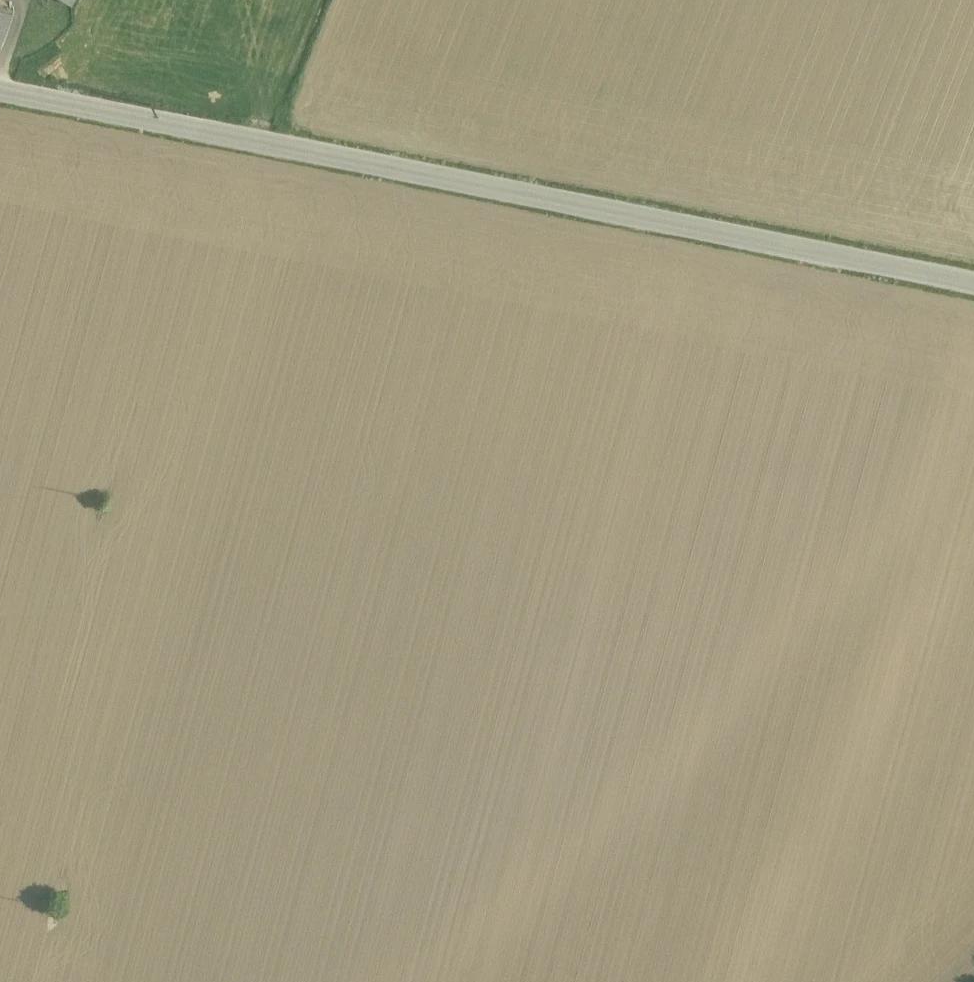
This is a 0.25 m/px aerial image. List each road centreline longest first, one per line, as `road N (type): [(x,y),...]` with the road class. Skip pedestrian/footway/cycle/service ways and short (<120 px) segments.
road 1 (tertiary): [(973,278),(0,88)]

